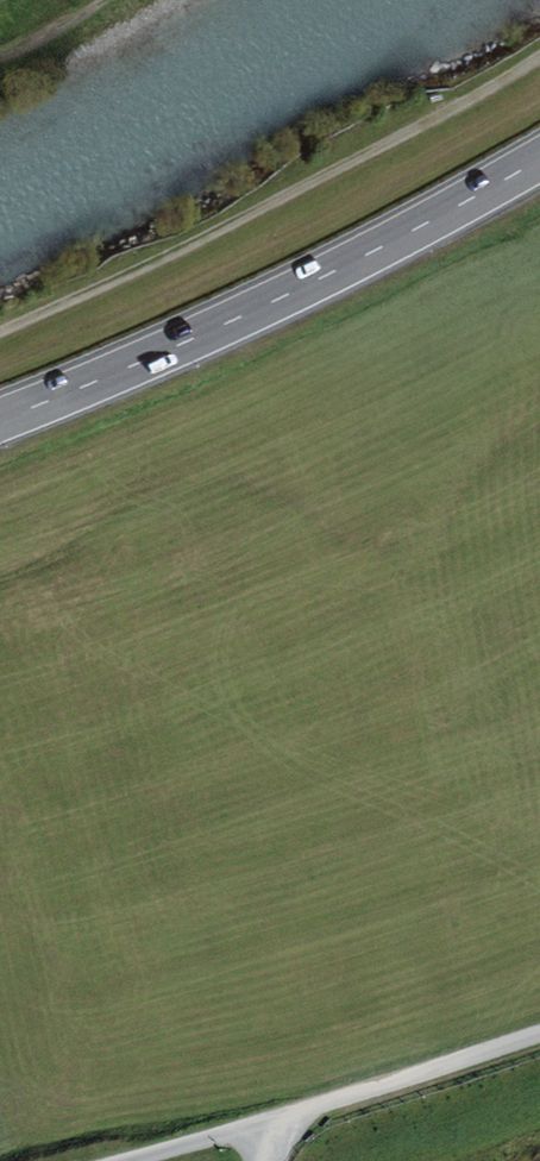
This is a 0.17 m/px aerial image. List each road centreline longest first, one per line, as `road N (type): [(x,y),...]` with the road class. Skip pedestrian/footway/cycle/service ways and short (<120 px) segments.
road 1 (track): [(0,333),(340,171),(539,56)]
road 2 (primary): [(539,160),(314,281),(0,419)]
road 3 (track): [(539,1035),(272,1128)]
road 4 (track): [(272,1128),(132,1160)]

